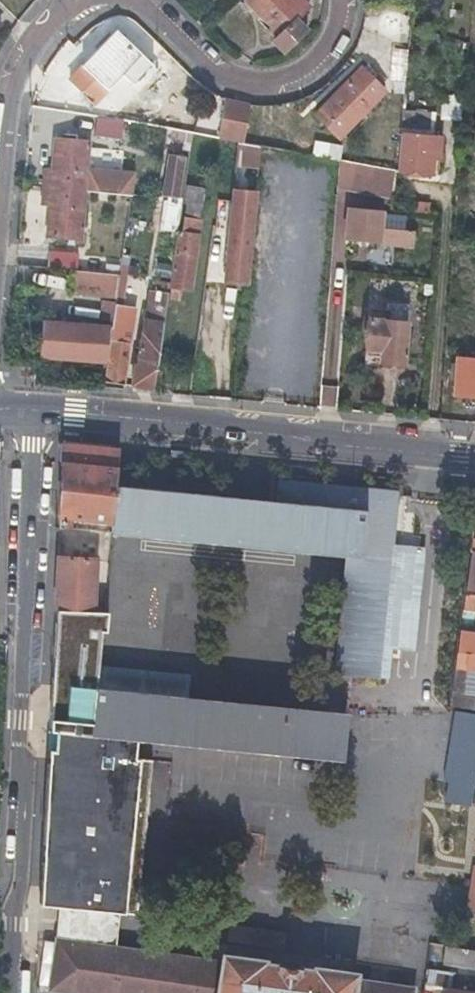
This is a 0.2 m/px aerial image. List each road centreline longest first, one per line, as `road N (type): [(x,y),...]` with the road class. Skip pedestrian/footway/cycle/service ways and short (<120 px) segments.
road 1 (residential): [(39,413),(24,894),(12,923),(13,992)]
road 2 (secondary): [(39,413),(474,452)]
road 3 (residential): [(341,0),(328,47),(283,77),(256,81),(229,78),(147,0)]
road 4 (residential): [(74,0),(23,60),(0,232)]

